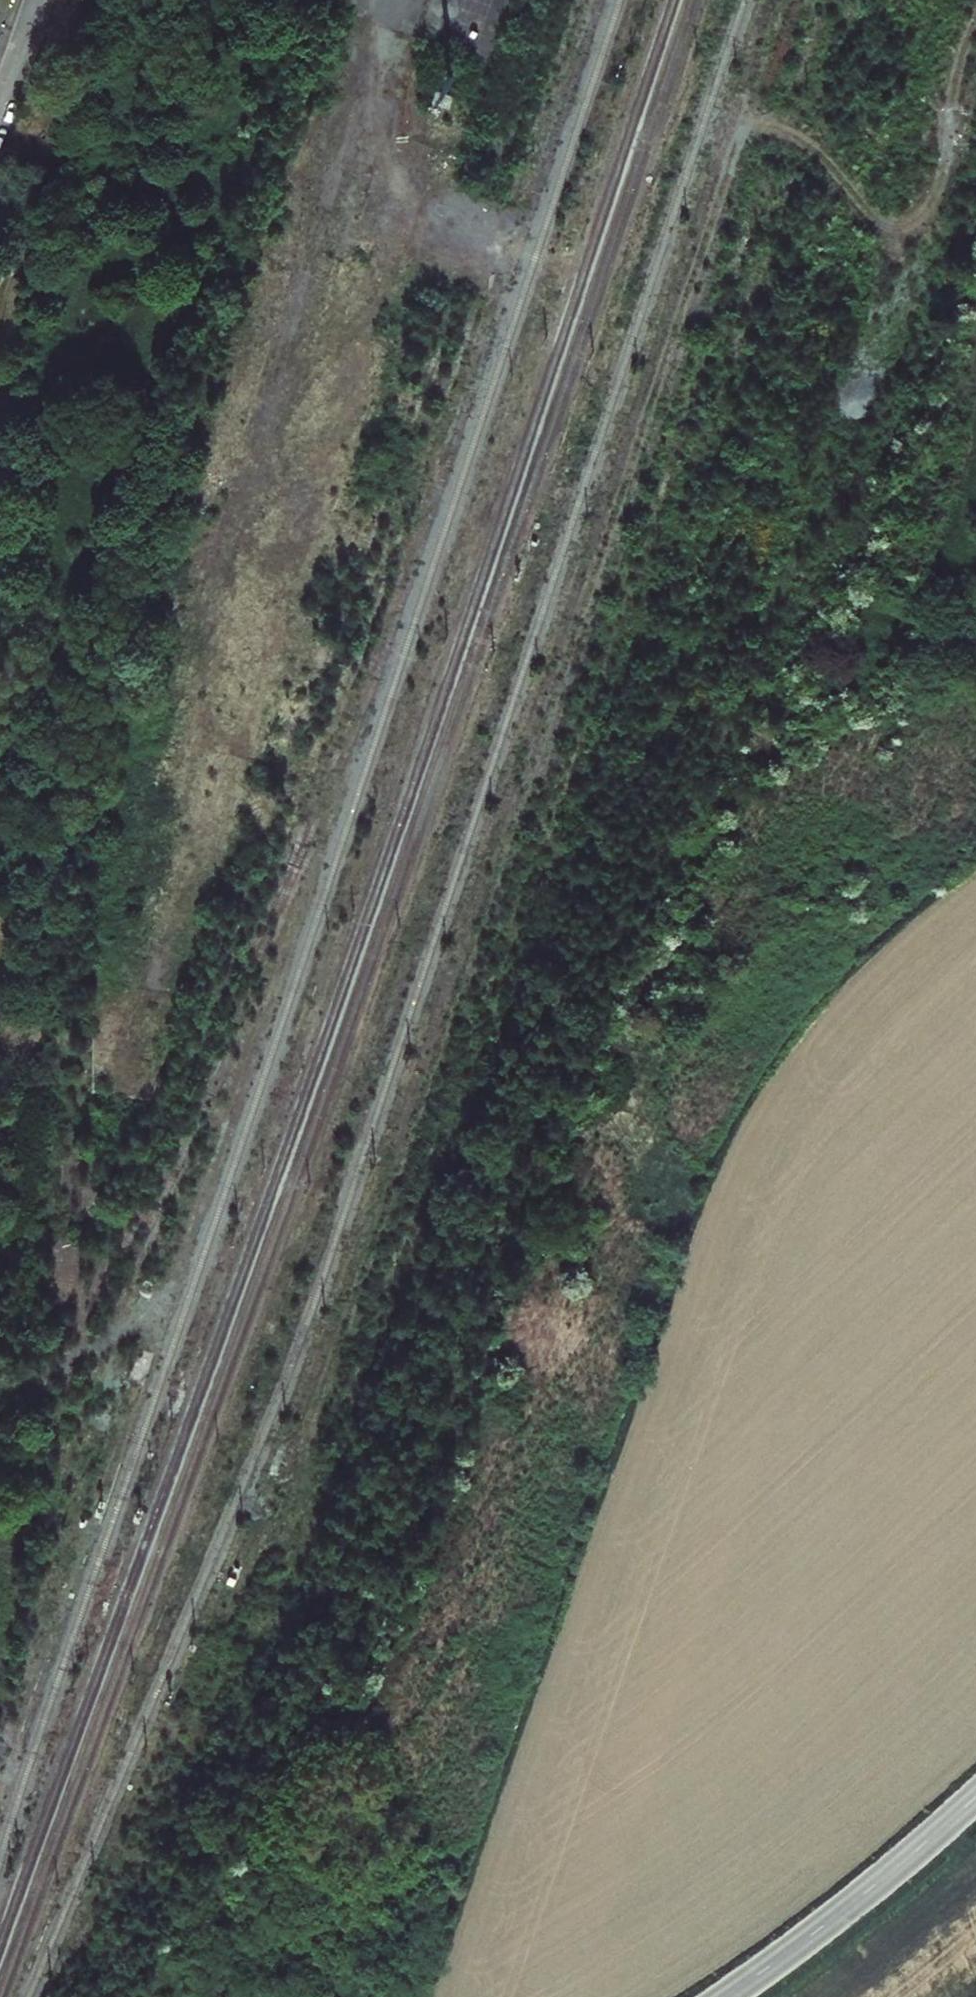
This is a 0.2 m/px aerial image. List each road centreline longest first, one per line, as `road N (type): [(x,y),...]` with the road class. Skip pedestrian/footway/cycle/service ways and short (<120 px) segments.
road 1 (residential): [(975,1796),(725,1996)]
road 2 (residential): [(41,0),(0,122)]

